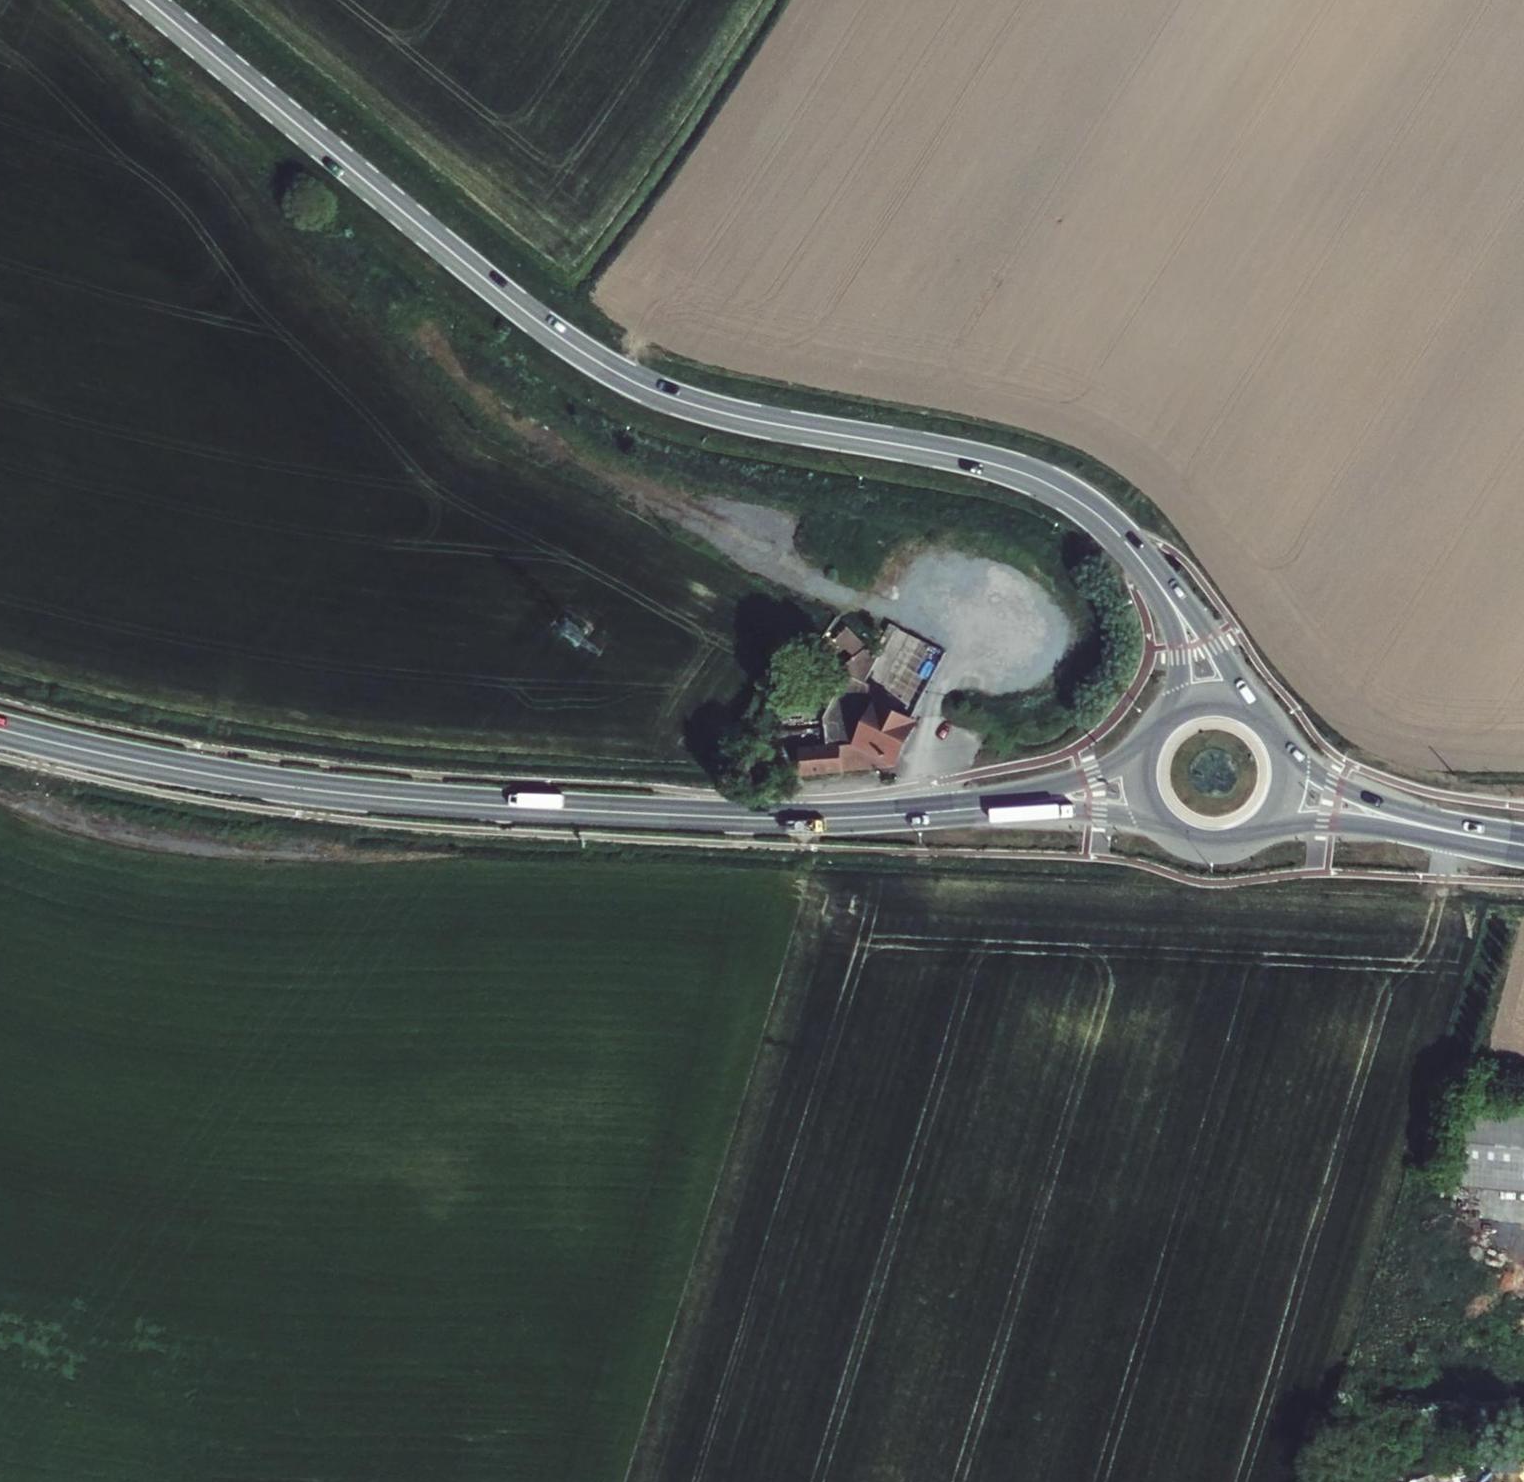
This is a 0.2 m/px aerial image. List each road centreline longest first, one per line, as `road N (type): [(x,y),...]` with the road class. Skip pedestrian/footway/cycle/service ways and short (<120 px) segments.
road 1 (tertiary): [(1122,536),(1028,474),(739,417),(613,371),(504,294),(148,0)]
road 2 (primary): [(972,809),(738,817),(382,796),(195,772),(0,728)]
road 3 (primary): [(1247,839),(1322,823),(1523,846)]
road 4 (primary): [(1523,844),(1374,801),(1313,771),(1279,738)]
road 5 (tertiary): [(1266,721),(1181,596),(1122,536)]
road 6 (primary): [(972,809),(1119,816),(1176,836)]
road 7 (tertiary): [(1122,536),(1174,631),(1177,685),(1163,720)]
road 8 (primary): [(1151,736),(1106,768),(972,809)]

